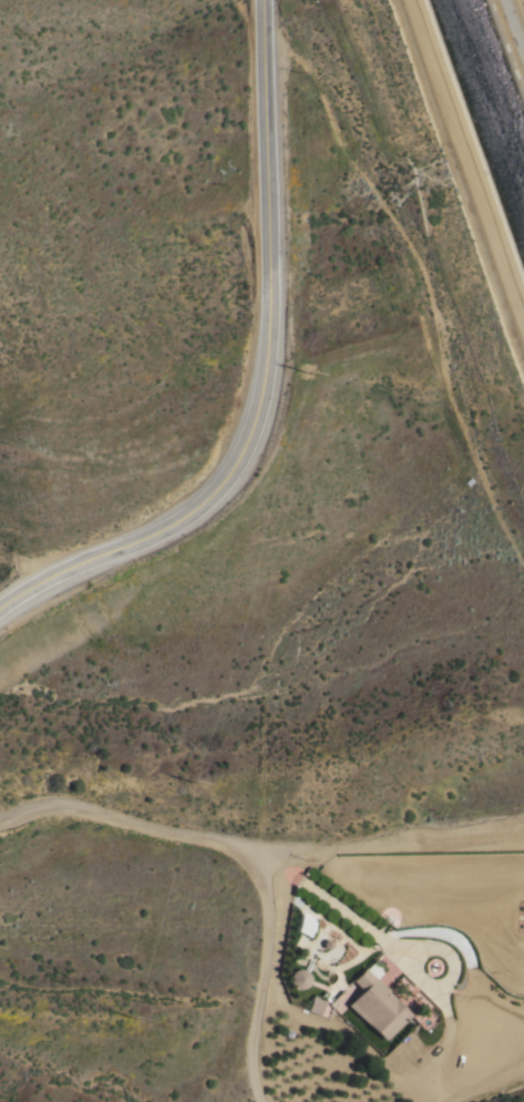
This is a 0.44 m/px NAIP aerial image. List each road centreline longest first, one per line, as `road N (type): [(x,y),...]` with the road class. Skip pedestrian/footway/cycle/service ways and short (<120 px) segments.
road 1 (secondary): [(263,0),(269,358),(255,425),(228,475),(187,516),(0,607)]
road 2 (track): [(404,0),(523,332)]
road 3 (track): [(266,873),(301,881),(415,962)]

